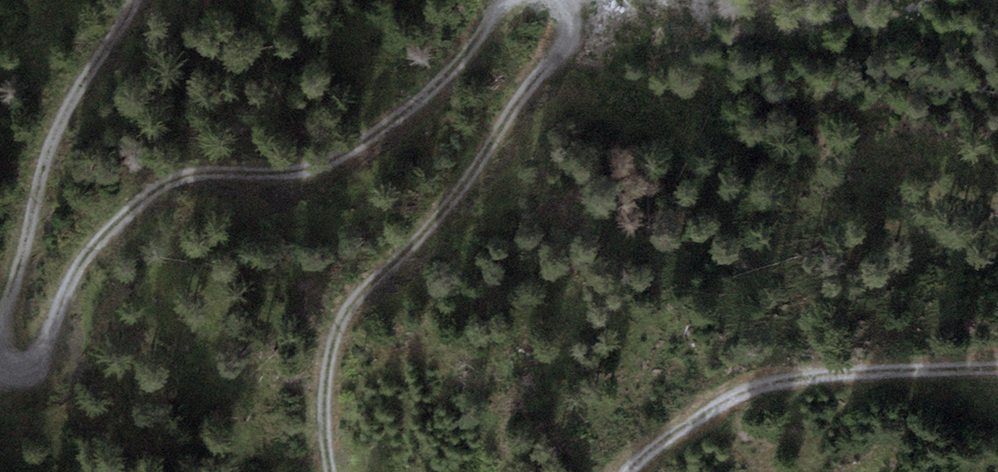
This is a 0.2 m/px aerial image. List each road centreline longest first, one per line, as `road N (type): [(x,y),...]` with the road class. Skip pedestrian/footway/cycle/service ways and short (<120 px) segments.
road 1 (track): [(0,370),(27,373),(84,253),(161,179),(225,169),(294,174),(358,146),(411,107),(502,0)]
road 2 (track): [(566,0),(567,38),(439,217),(366,287),(335,335),(323,416),(333,471)]
road 3 (track): [(625,471),(698,416),(768,381),(997,366)]
road 4 (track): [(131,0),(63,110),(0,320)]

